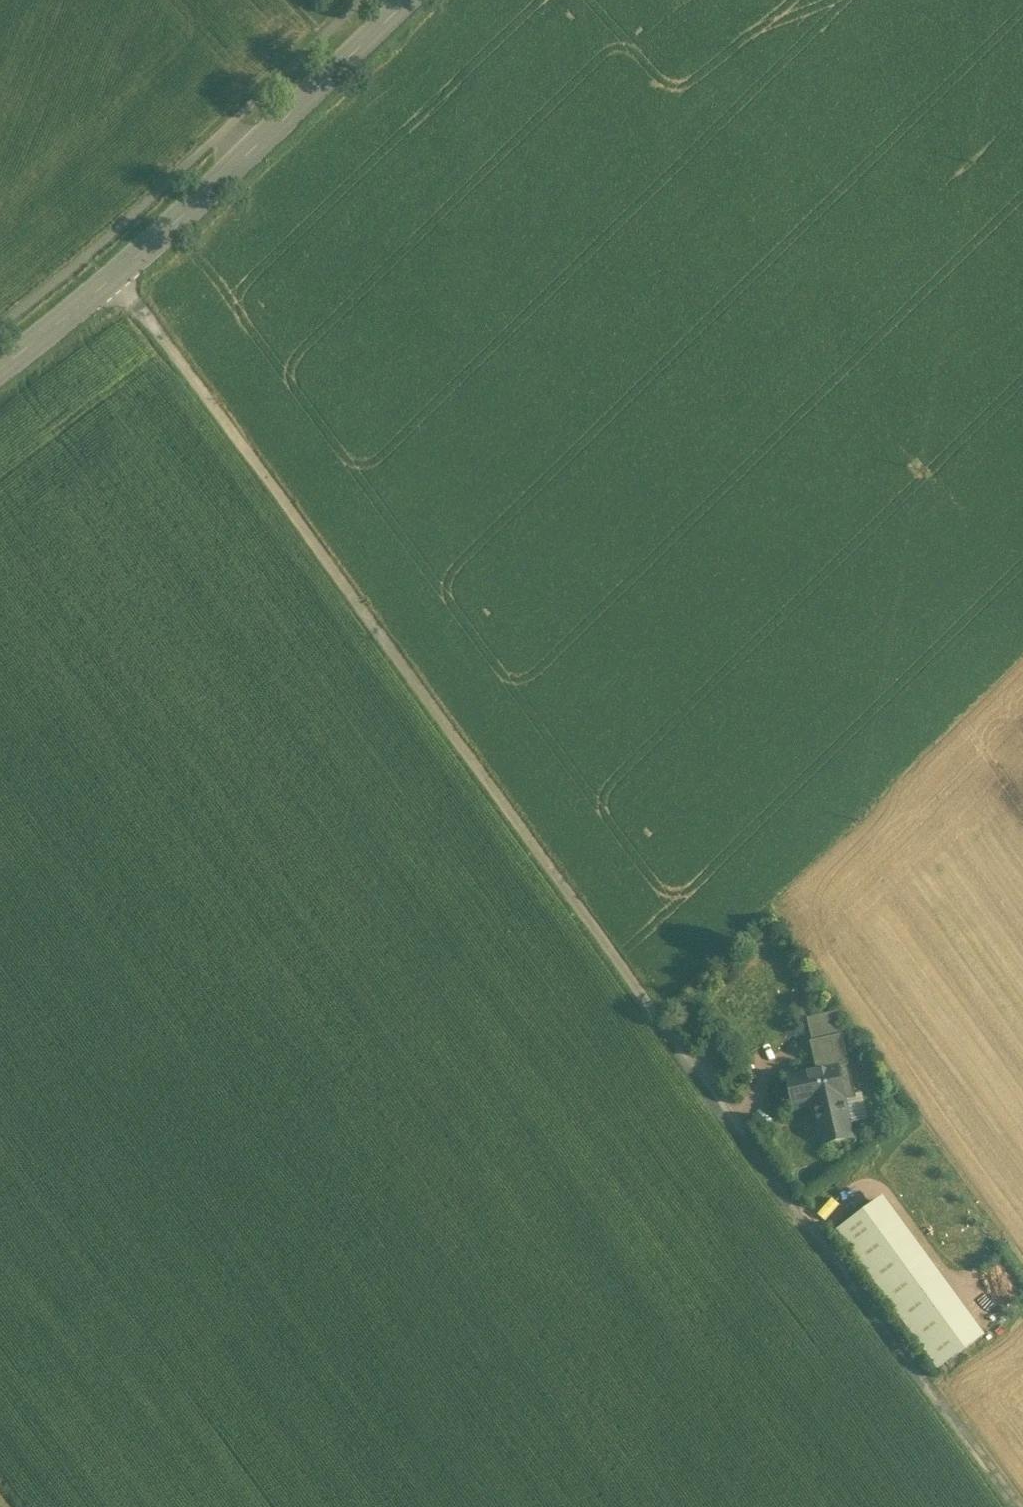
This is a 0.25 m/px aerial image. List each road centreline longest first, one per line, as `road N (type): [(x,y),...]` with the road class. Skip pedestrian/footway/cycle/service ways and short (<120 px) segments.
road 1 (unclassified): [(780,1189),(115,278)]
road 2 (secondary): [(408,0),(115,278)]
road 3 (track): [(1015,1506),(780,1189)]
road 4 (secondary): [(115,278),(0,366)]

